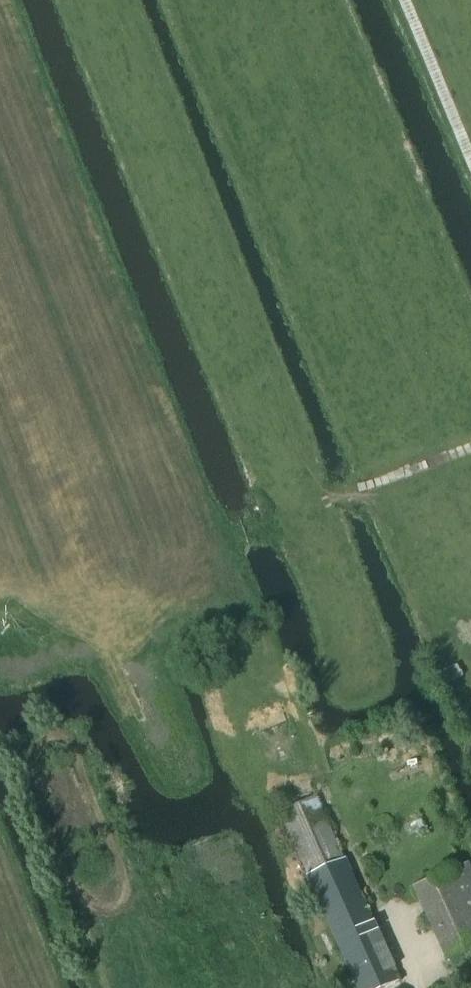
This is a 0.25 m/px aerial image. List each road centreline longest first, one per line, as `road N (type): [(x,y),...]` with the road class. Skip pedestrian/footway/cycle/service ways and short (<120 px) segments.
road 1 (track): [(405,0),(470,155)]

